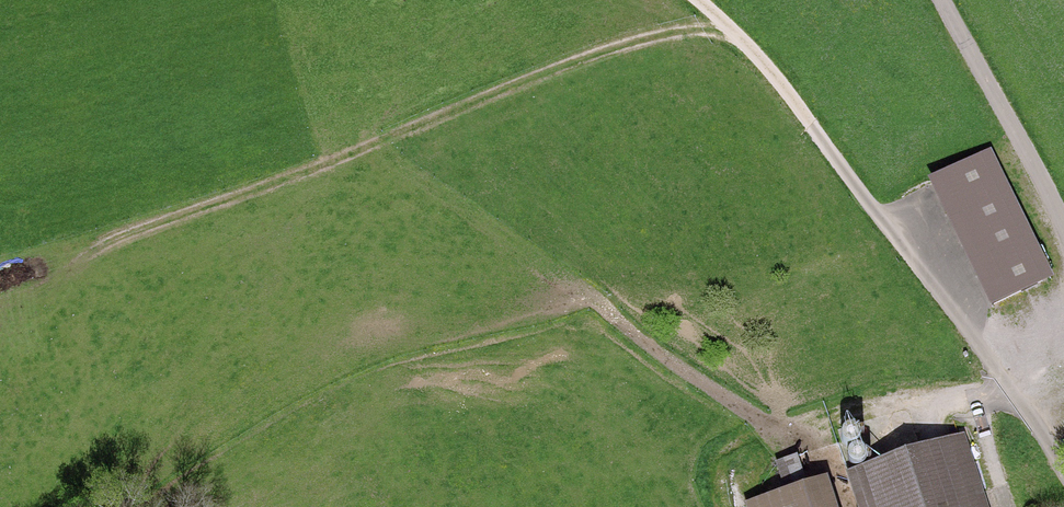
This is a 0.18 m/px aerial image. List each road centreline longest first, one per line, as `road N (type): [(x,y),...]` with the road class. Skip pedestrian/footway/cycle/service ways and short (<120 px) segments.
road 1 (track): [(716,18),(580,59),(371,142),(0,266)]
road 2 (track): [(1013,397),(836,414),(777,434),(725,408),(498,230),(347,150)]
road 3 (track): [(696,0),(794,102),(1063,472)]

